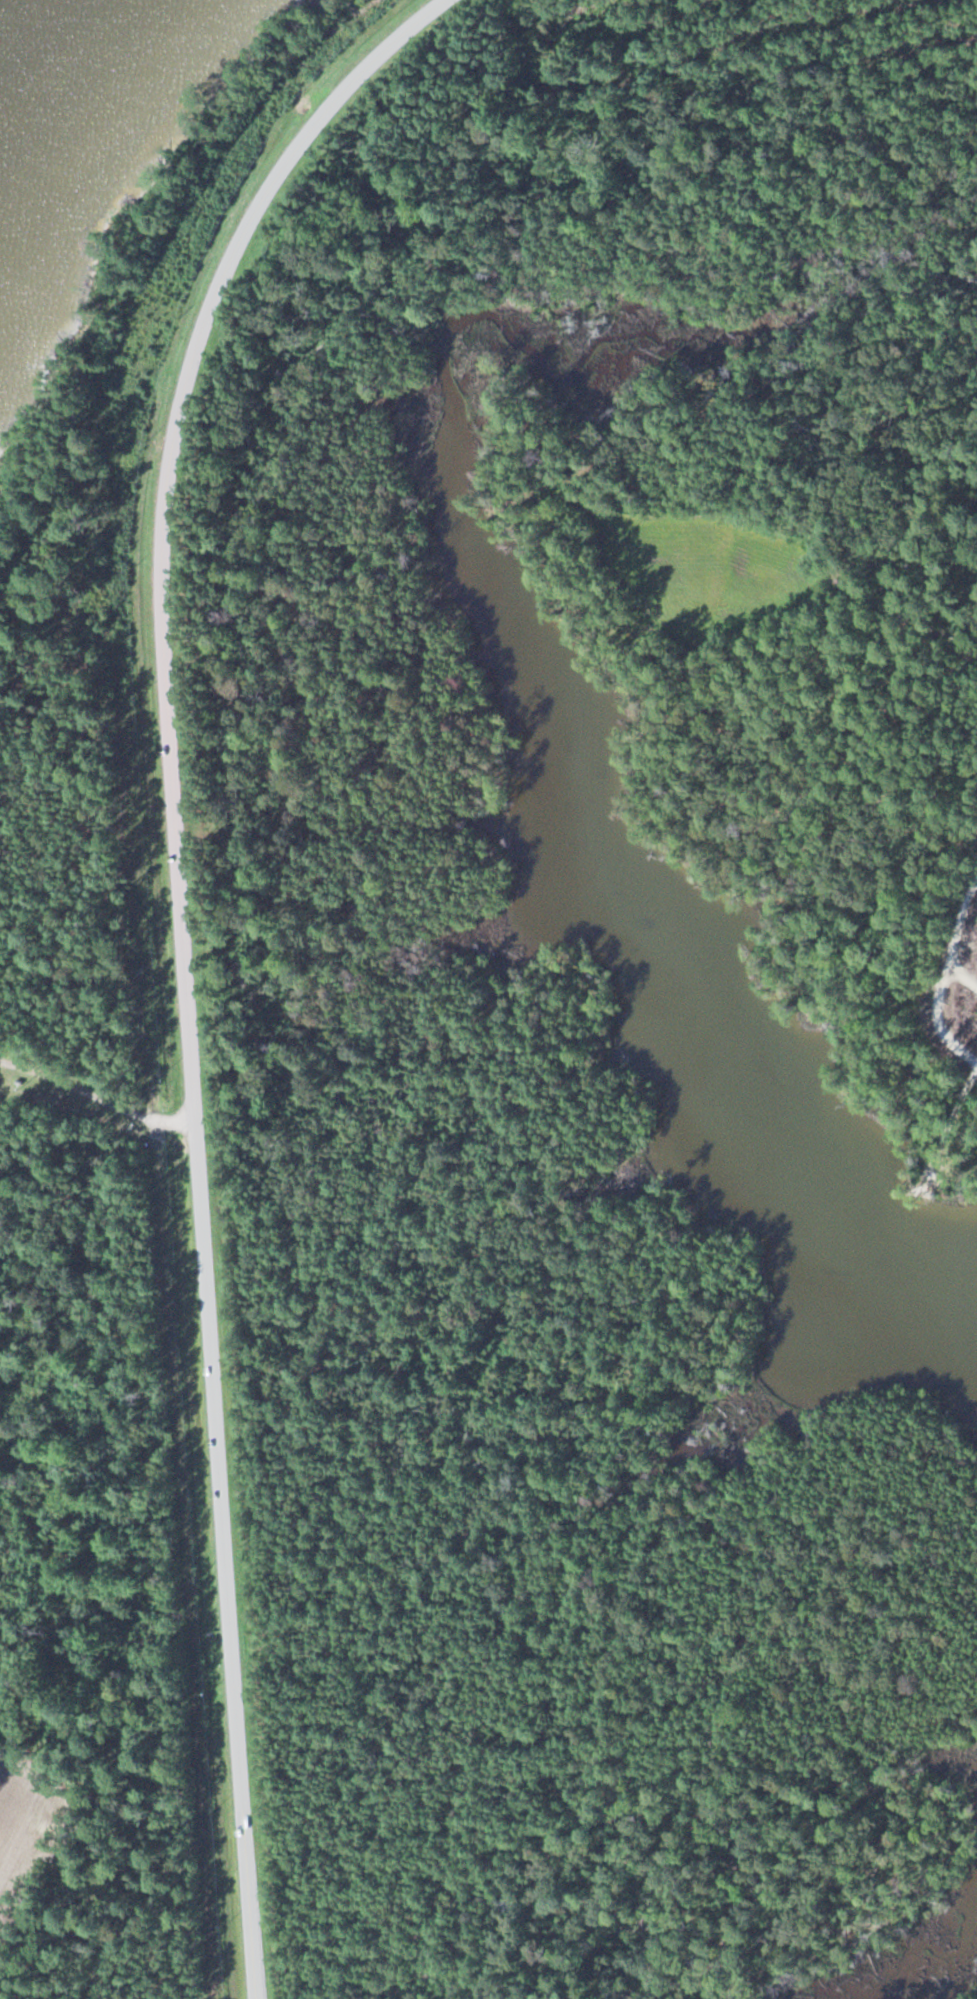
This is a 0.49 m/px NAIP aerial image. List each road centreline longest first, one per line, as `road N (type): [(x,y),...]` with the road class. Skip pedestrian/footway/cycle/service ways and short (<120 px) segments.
road 1 (tertiary): [(392,0),(269,115),(213,203),(169,307),(146,395),(136,515),(137,649),(170,941),(248,1998)]

